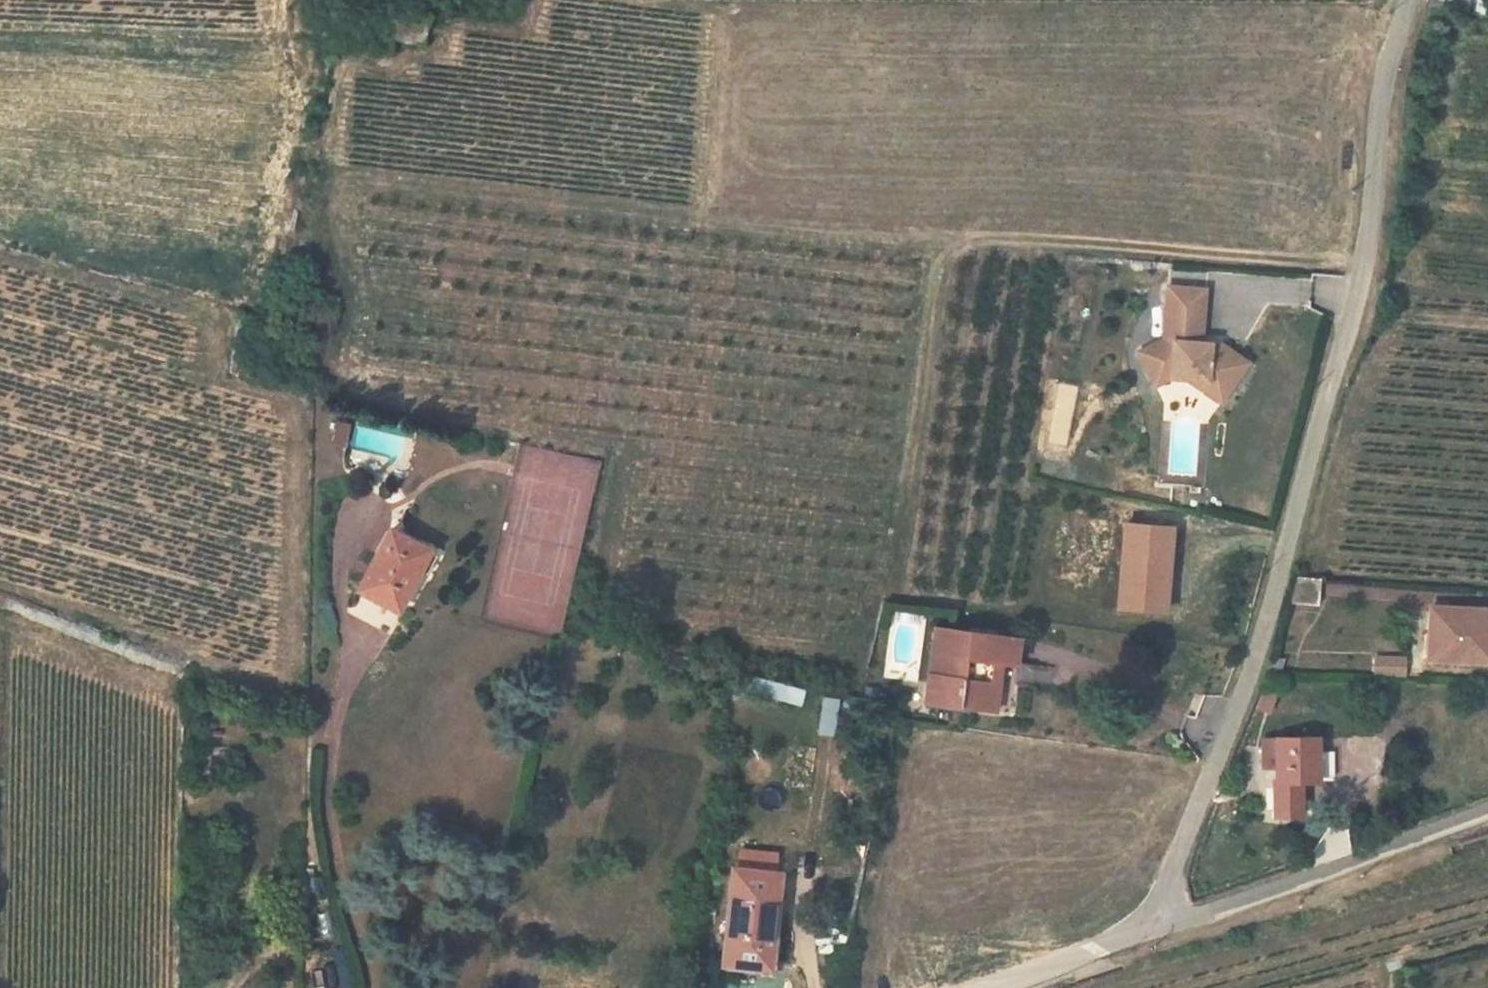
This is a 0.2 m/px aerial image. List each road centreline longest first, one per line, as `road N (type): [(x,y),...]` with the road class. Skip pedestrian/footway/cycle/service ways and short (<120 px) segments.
road 1 (residential): [(1408,0),(1378,109),(1371,221),(1354,309),(1260,644),(1156,928)]
road 2 (residential): [(1487,807),(1156,928)]
road 3 (residential): [(1156,928),(991,987)]

